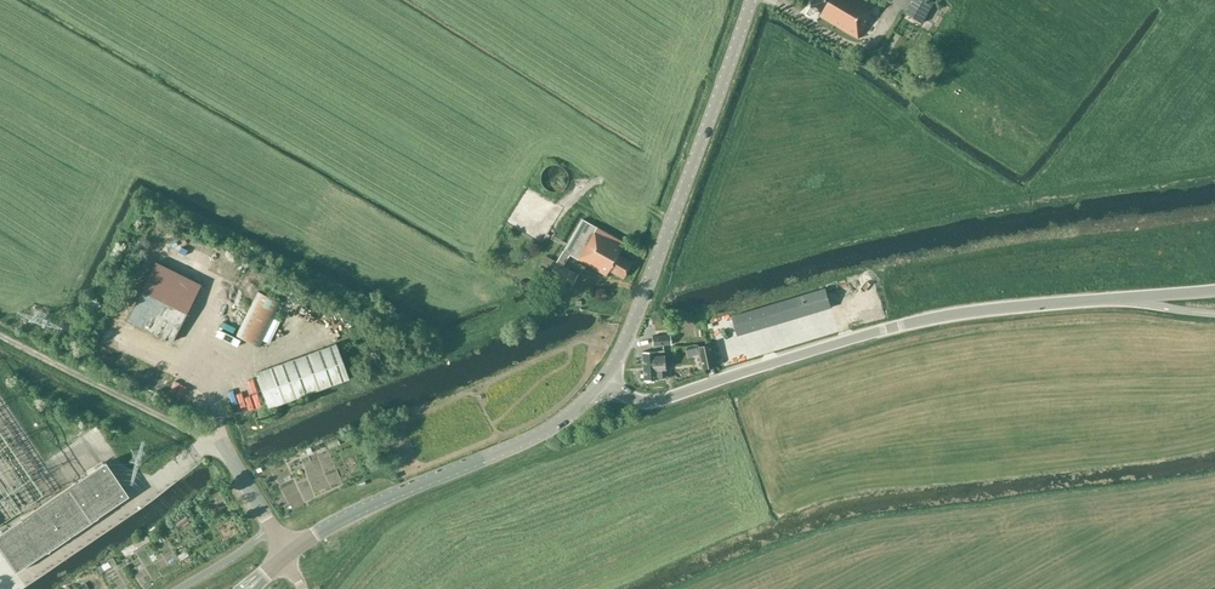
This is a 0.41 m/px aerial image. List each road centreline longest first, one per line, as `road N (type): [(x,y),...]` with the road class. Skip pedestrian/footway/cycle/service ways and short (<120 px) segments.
road 1 (unclassified): [(602,380),(652,402),(919,321),(1127,297)]
road 2 (tertiary): [(602,380),(630,329),(752,0)]
road 3 (tertiary): [(285,555),(364,508),(549,429),(602,380)]
road 4 (unclassified): [(272,528),(225,447),(0,336)]

